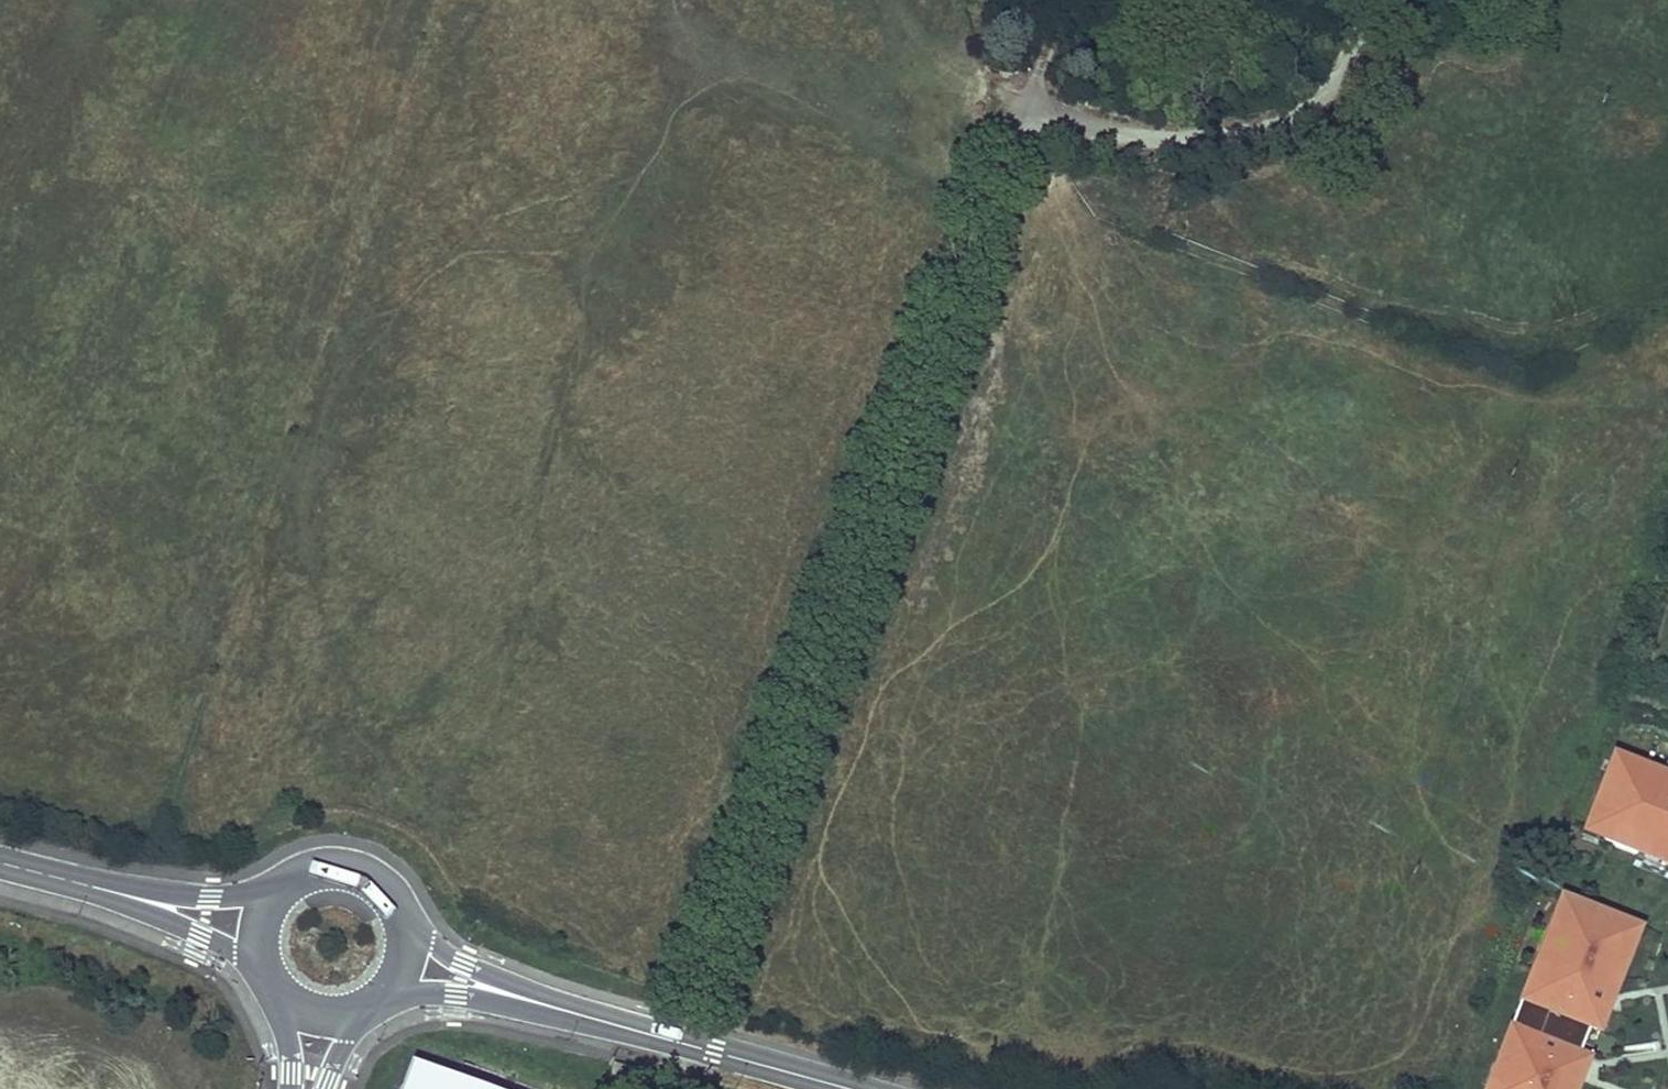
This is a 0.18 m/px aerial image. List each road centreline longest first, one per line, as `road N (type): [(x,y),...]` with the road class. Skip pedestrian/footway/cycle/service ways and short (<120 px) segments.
road 1 (tertiary): [(523,999),(855,1088)]
road 2 (tertiary): [(123,895),(265,975)]
road 3 (tertiary): [(523,999),(462,965),(395,905)]
road 4 (tertiary): [(273,894),(123,895)]
road 5 (tertiary): [(395,905),(347,868),(306,870),(273,894)]
road 6 (tertiary): [(388,987),(523,999)]
road 7 (tertiary): [(0,864),(123,895)]

